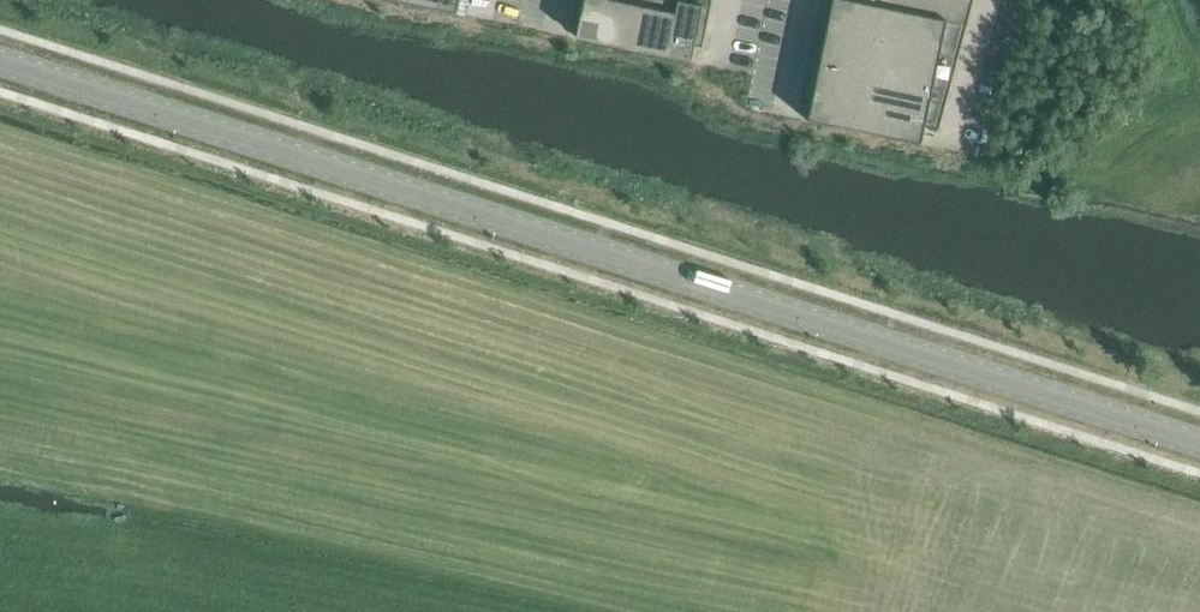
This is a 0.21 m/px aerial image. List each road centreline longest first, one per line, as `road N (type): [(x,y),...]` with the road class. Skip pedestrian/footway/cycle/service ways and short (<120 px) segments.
road 1 (tertiary): [(1199,446),(0,62)]

